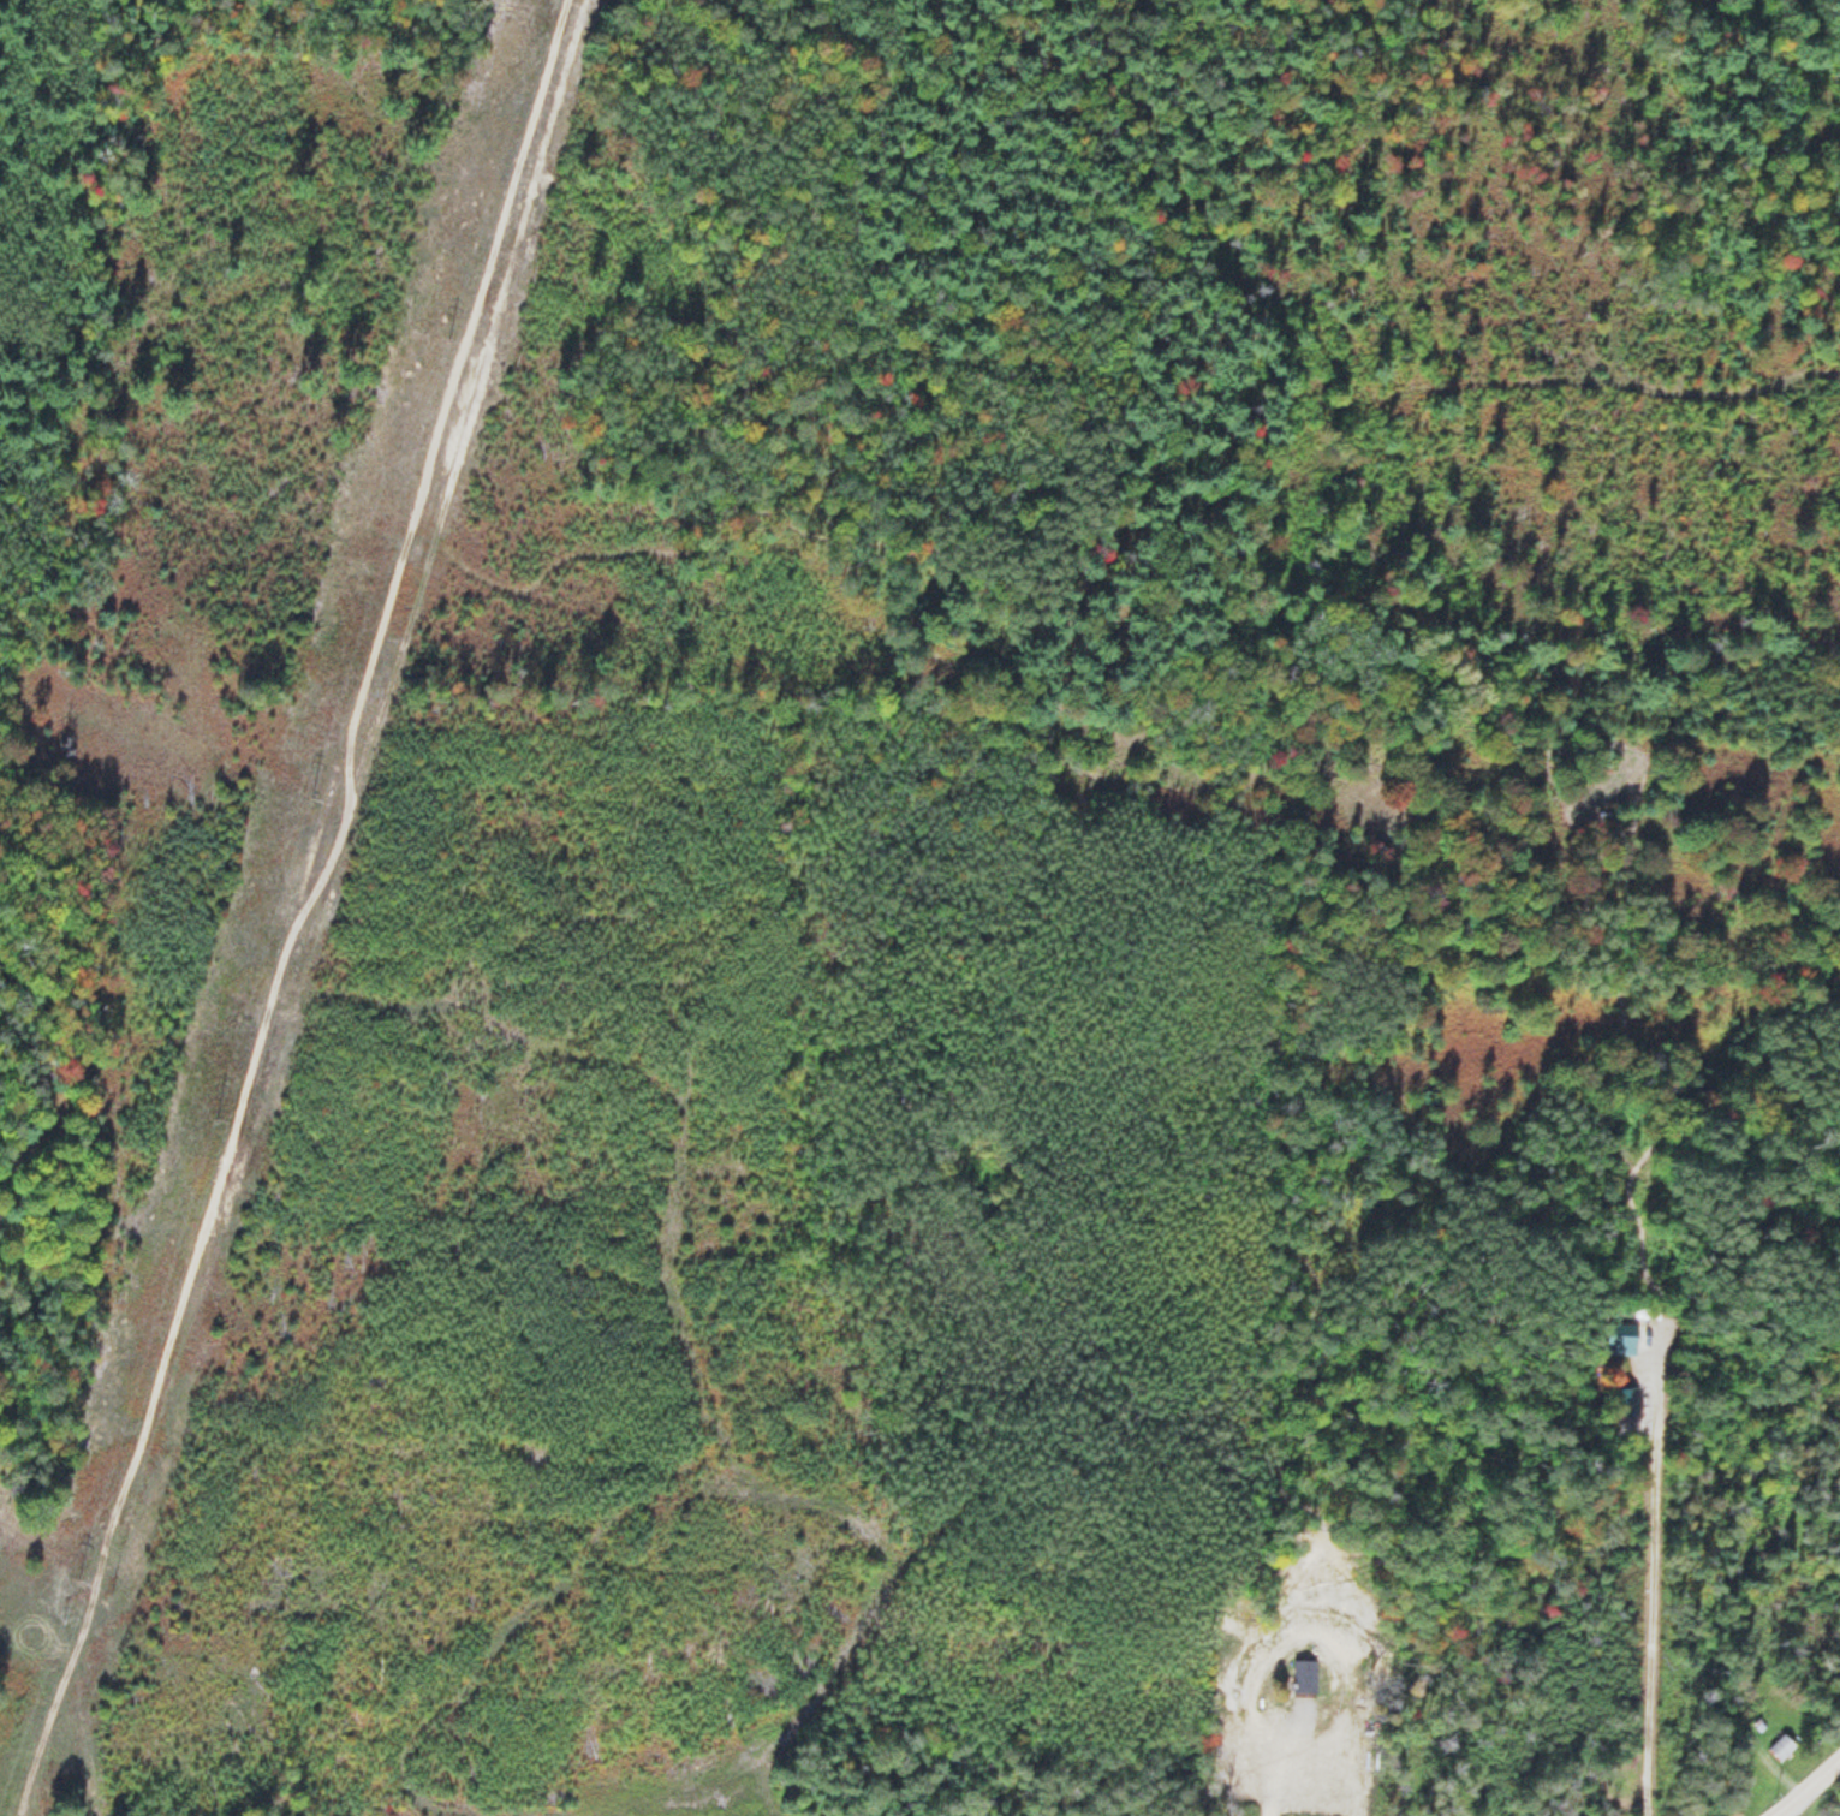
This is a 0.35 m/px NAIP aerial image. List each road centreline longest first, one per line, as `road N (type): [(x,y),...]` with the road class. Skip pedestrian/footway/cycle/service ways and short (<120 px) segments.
road 1 (track): [(19,1815),(212,1199),(566,0)]

